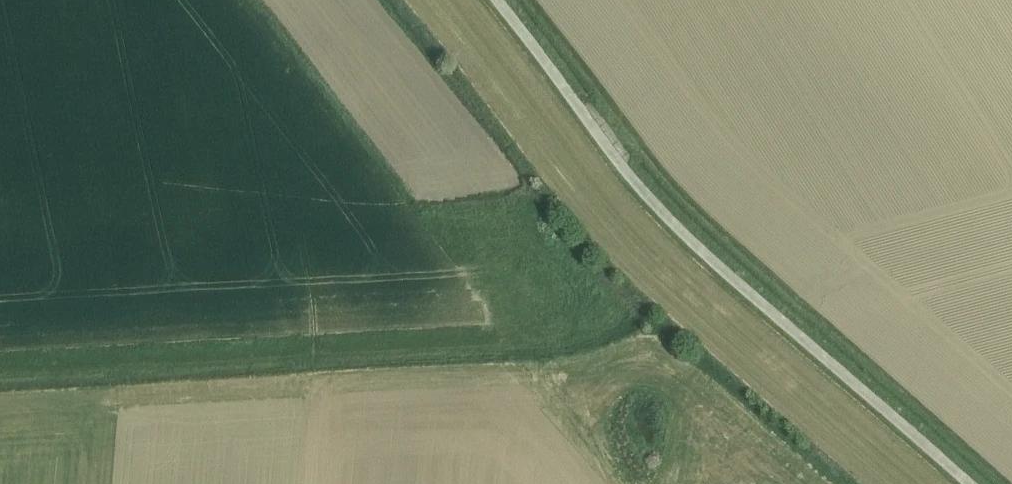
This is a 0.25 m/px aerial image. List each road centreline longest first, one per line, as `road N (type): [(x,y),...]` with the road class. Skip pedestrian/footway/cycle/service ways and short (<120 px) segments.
road 1 (unclassified): [(970,483),(666,215),(497,0)]

